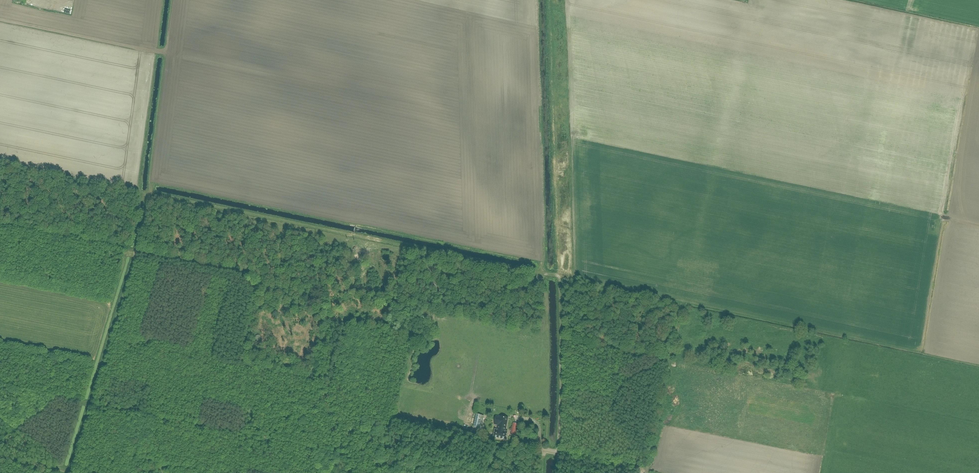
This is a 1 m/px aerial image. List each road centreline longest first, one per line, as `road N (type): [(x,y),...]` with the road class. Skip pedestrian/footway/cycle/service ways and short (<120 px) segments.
road 1 (track): [(135,250),(68,471)]
road 2 (track): [(0,20),(166,54)]

